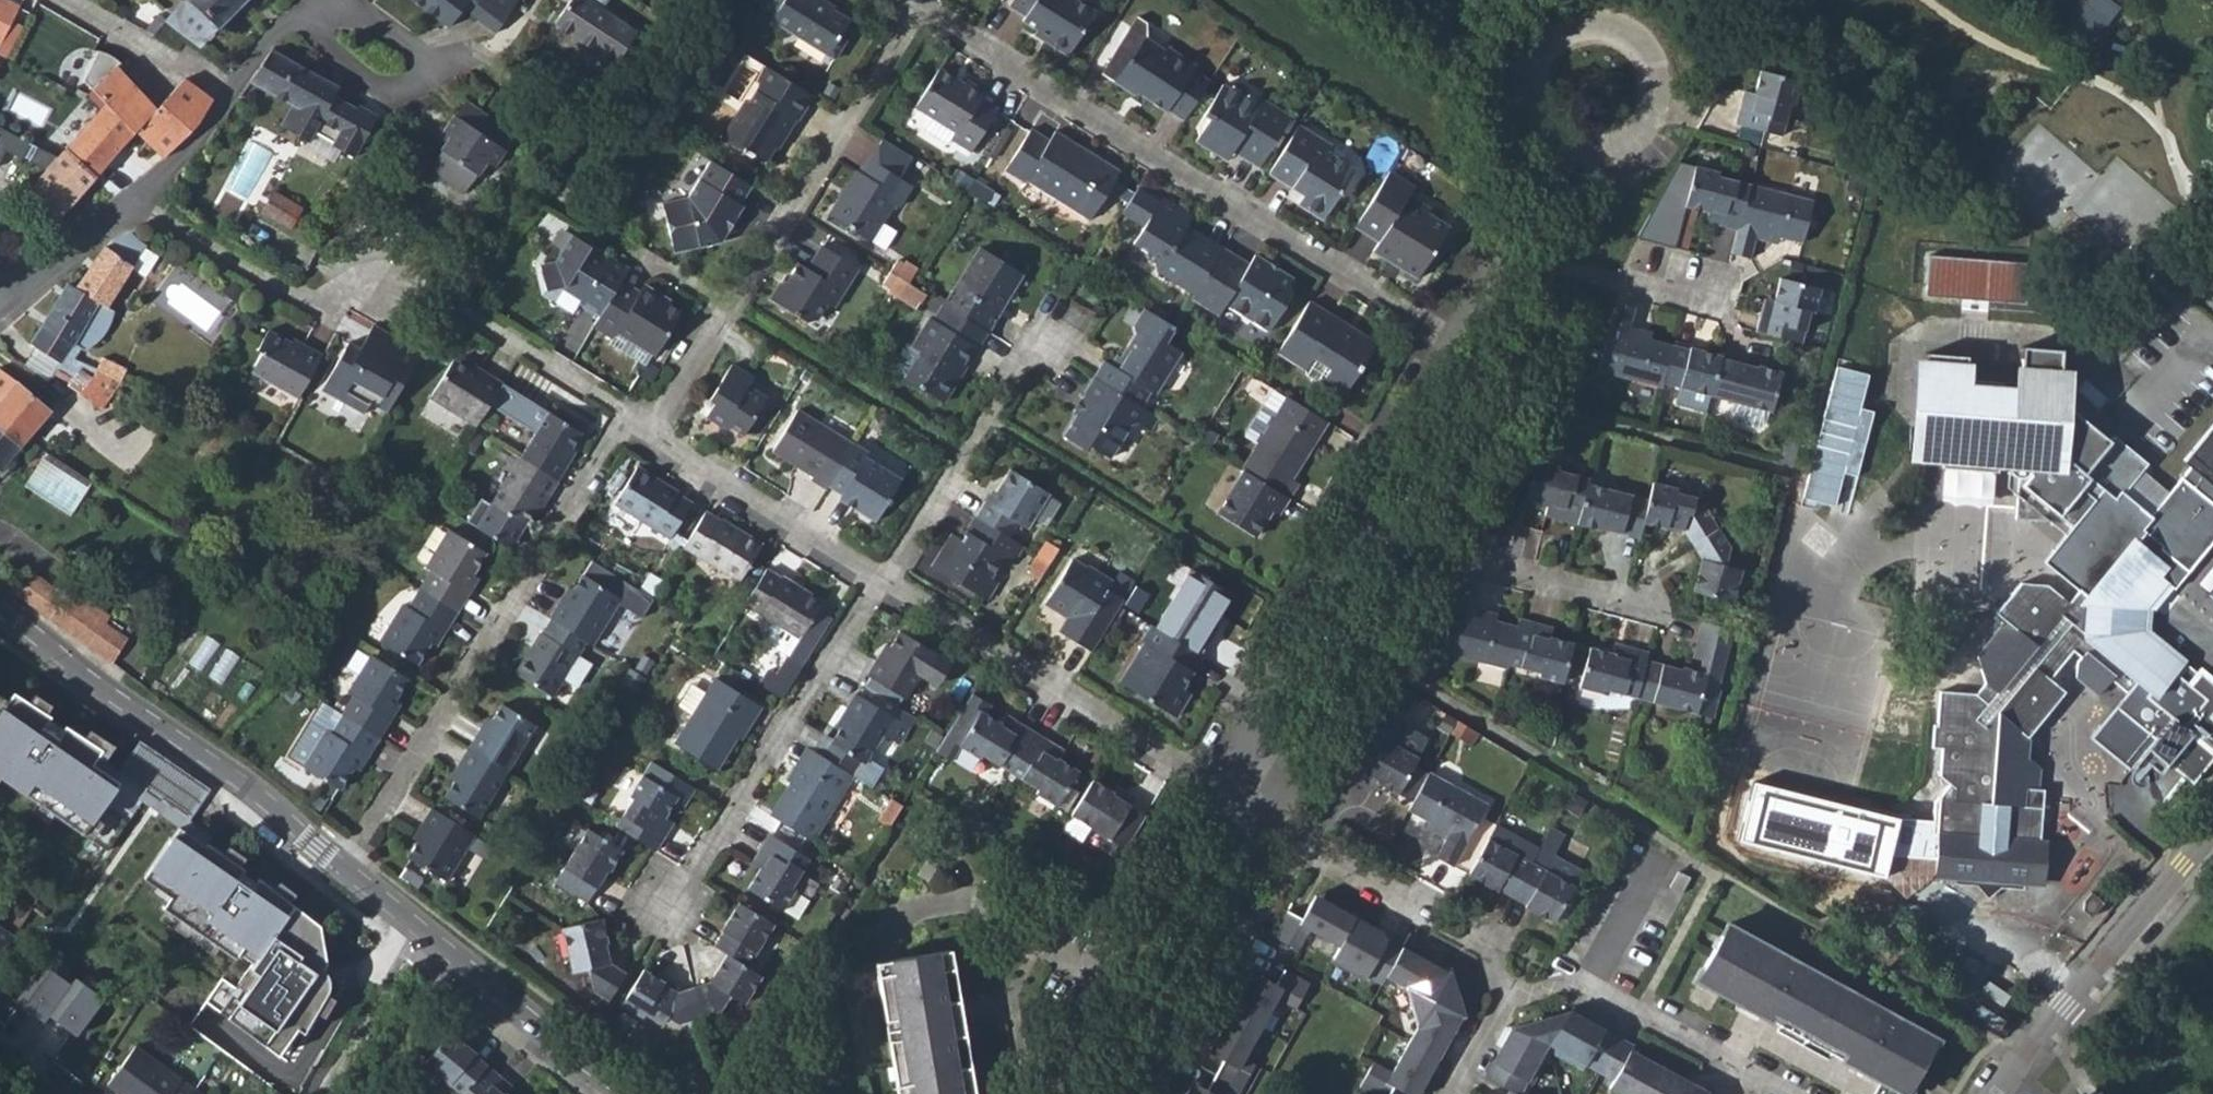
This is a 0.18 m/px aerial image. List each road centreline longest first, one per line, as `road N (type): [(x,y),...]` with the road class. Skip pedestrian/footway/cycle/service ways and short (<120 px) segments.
road 1 (residential): [(1453,343),(1004,72),(917,6)]
road 2 (residential): [(339,865),(615,436),(639,421)]
road 3 (residential): [(639,421),(665,407),(917,6)]
road 4 (residential): [(1564,148),(1594,157),(1637,148),(1669,112),(1672,60),(1648,24),(1613,8),(1573,12),(1542,35),(1525,90),(1538,124)]
road 5 (residential): [(1244,805),(882,578)]
road 6 (tertiary): [(0,612),(339,865)]
road 7 (residential): [(662,917),(882,578)]
road 8 (residential): [(639,421),(394,275),(361,279),(317,315)]
road 9 (residential): [(1514,991),(1495,972),(1495,941),(1244,805)]
road 10 (residential): [(2212,831),(2001,1093)]
road 11 (residential): [(1244,805),(1240,871),(1123,1093)]
road 12 (residential): [(0,303),(199,145),(228,93)]
road 13 (residential): [(1349,533),(1646,609)]
road 14 (residential): [(1349,533),(1243,739),(1244,805)]
road 15 (residential): [(882,578),(1019,365),(1053,349)]
road 16 (residential): [(882,578),(639,421)]
road 17 (tertiary): [(425,938),(624,1093)]
road 18 (residential): [(1503,258),(1706,303),(1717,267)]
road 19 (residential): [(1453,343),(1349,533)]
road 20 (residential): [(228,93),(67,0)]
road 21 (residential): [(425,938),(344,1093)]
road 22 (residential): [(1711,872),(1631,1021)]
road 23 (residential): [(292,18),(375,85),(397,90),(430,78)]
road 24 (residential): [(1765,1093),(1631,1021)]
road 25 (residential): [(1631,1021),(1568,984),(1514,991)]
road 26 (residential): [(1564,148),(1503,258)]
road 27 (residential): [(430,78),(409,46),(341,0)]

